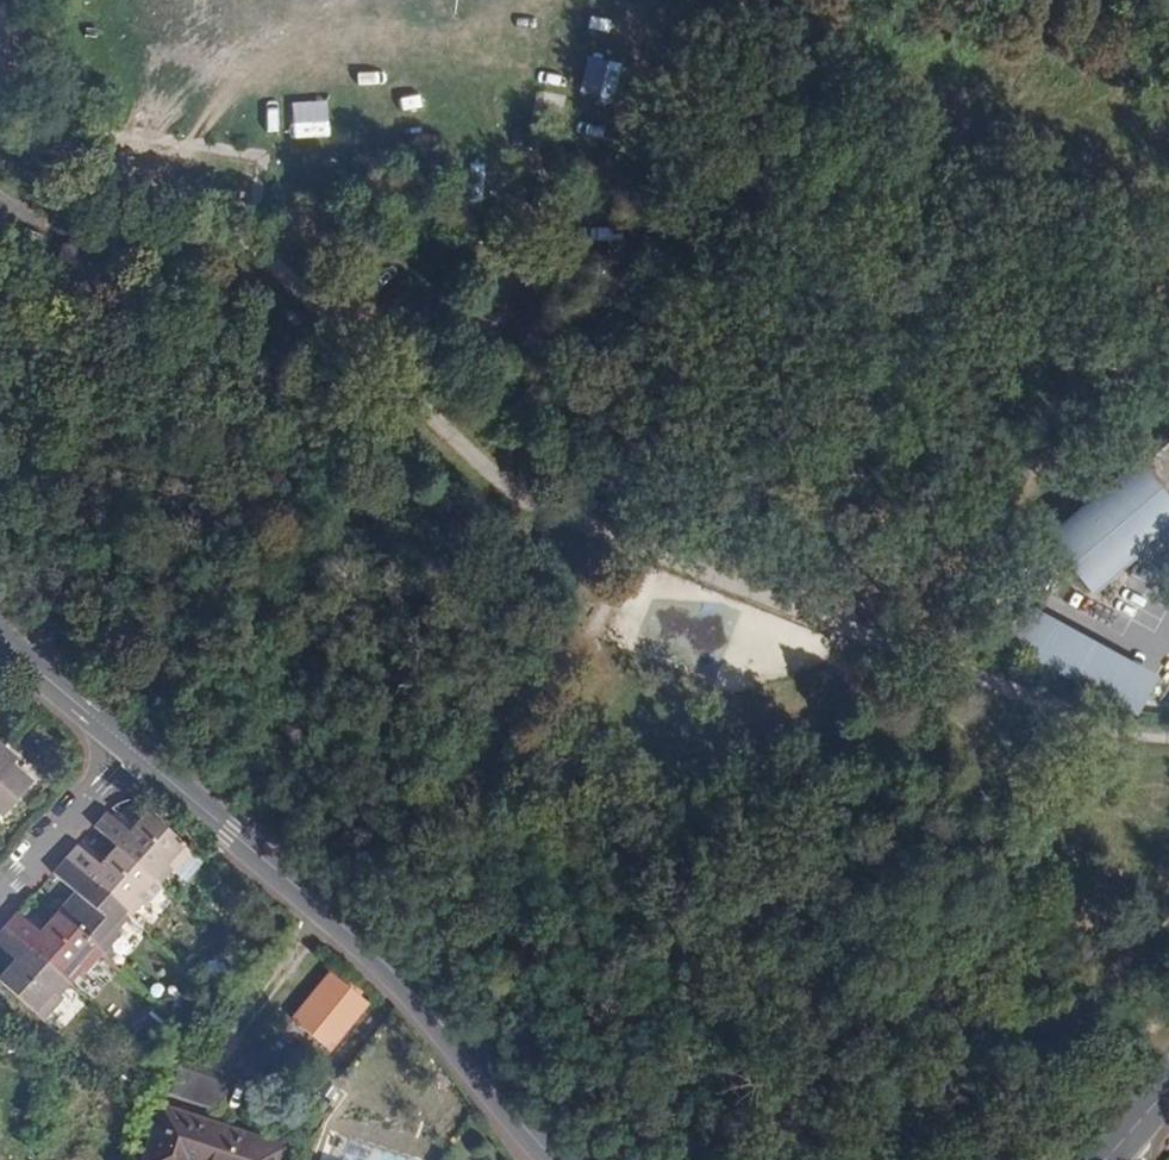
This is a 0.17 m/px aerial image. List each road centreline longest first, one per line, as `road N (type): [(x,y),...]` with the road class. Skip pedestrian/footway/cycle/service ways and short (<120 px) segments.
road 1 (tertiary): [(557,1159),(381,960),(130,747)]
road 2 (residential): [(0,899),(130,747)]
road 3 (tertiary): [(130,747),(0,638)]

